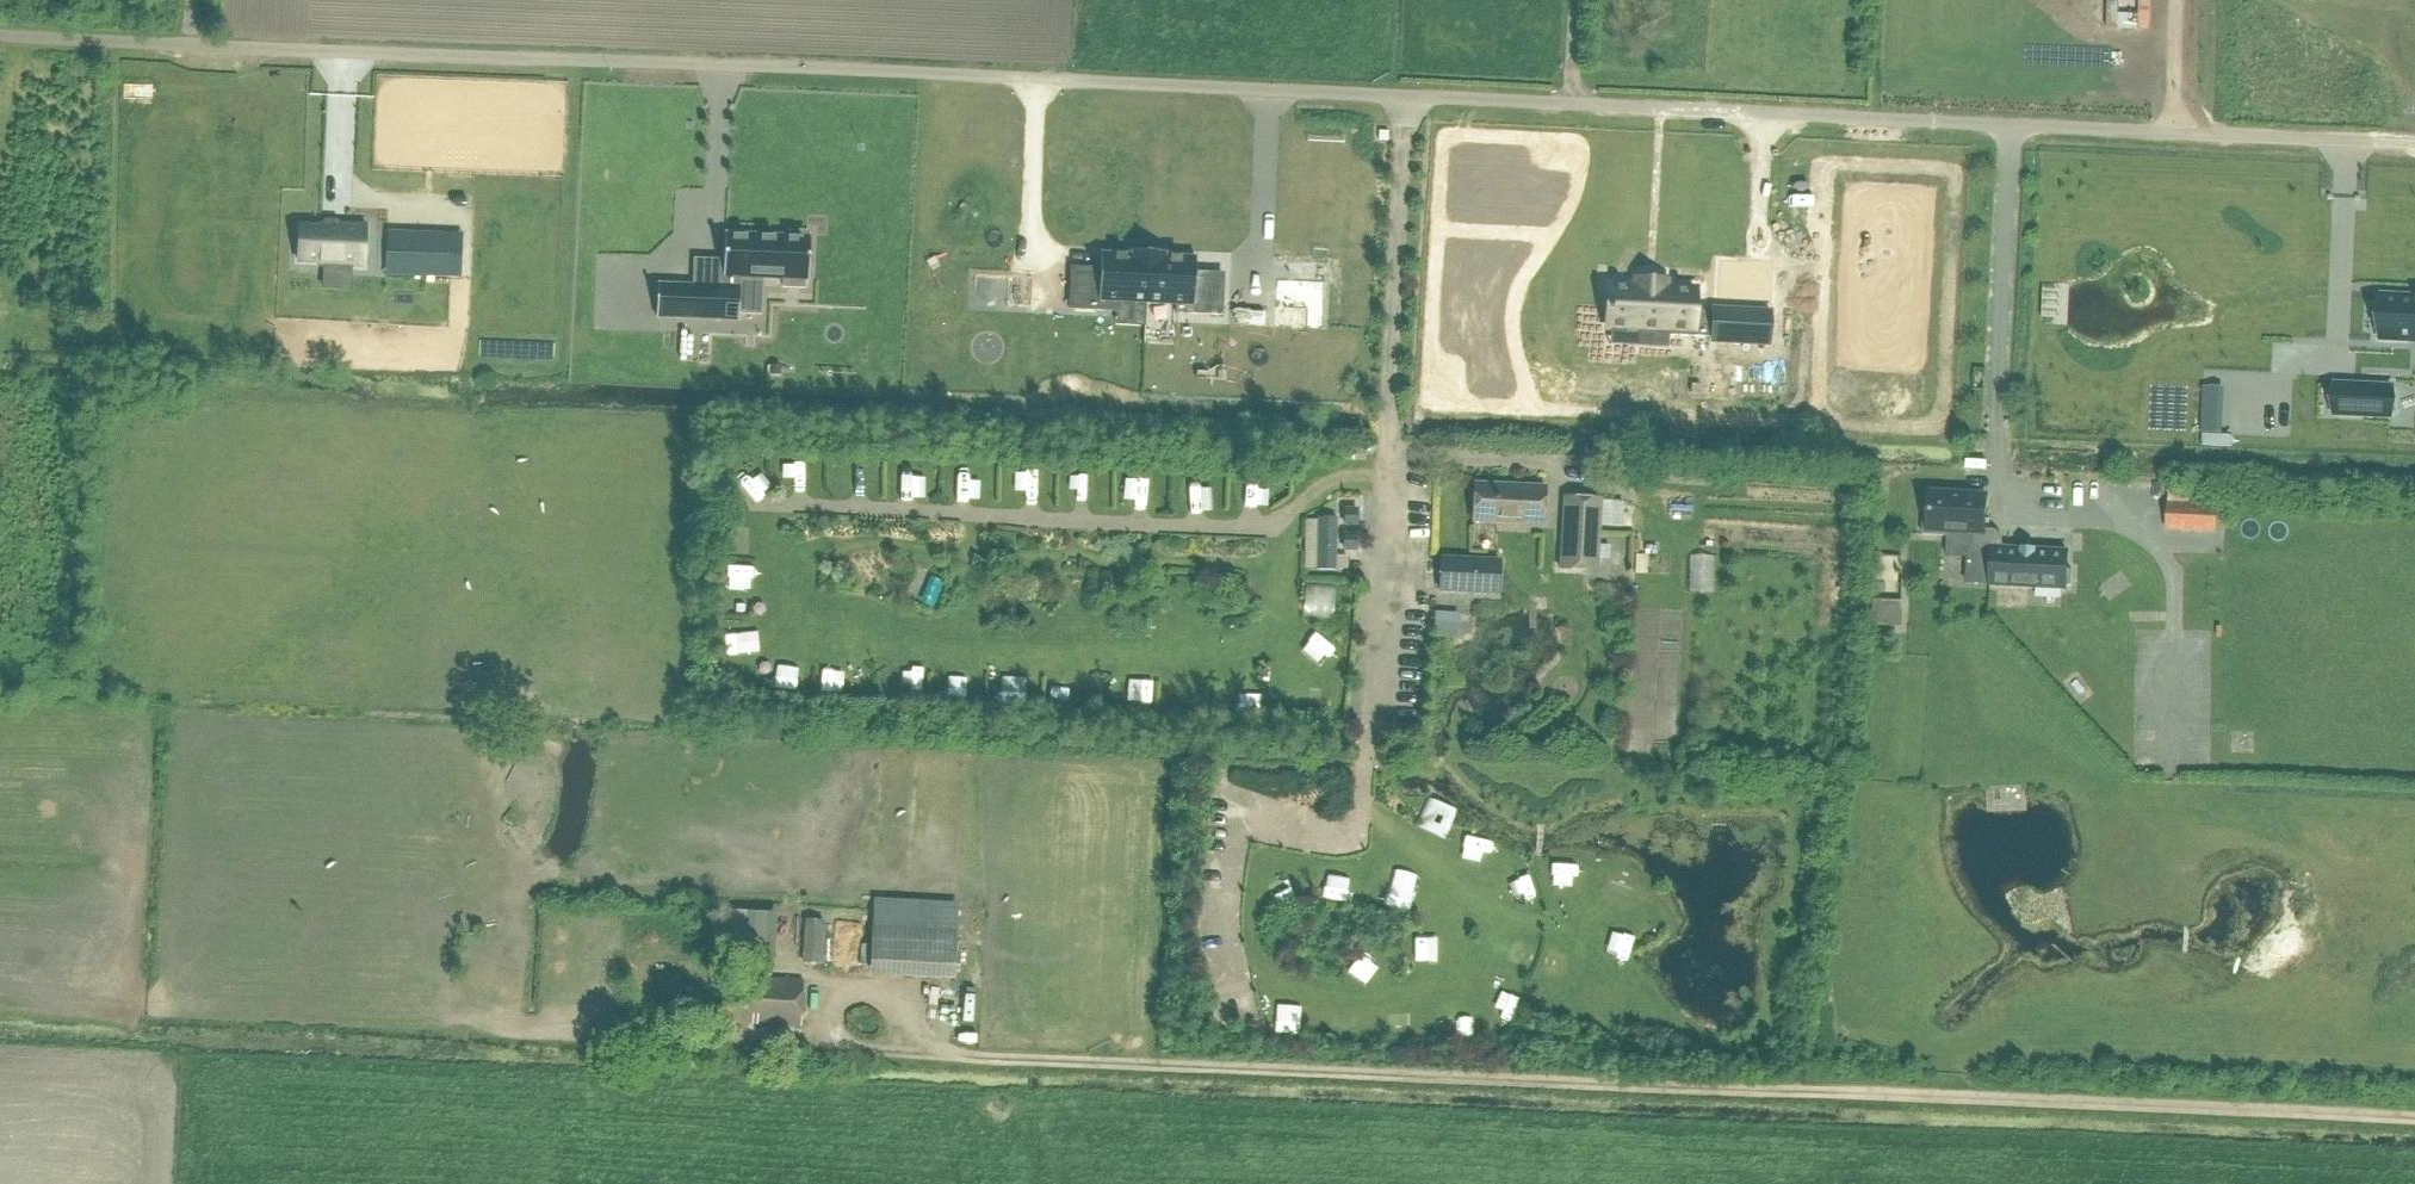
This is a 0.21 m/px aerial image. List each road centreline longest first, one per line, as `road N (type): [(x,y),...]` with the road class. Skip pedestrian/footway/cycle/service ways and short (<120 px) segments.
road 1 (unclassified): [(2414,142),(0,36)]
road 2 (unclassified): [(2414,1119),(903,1055)]

